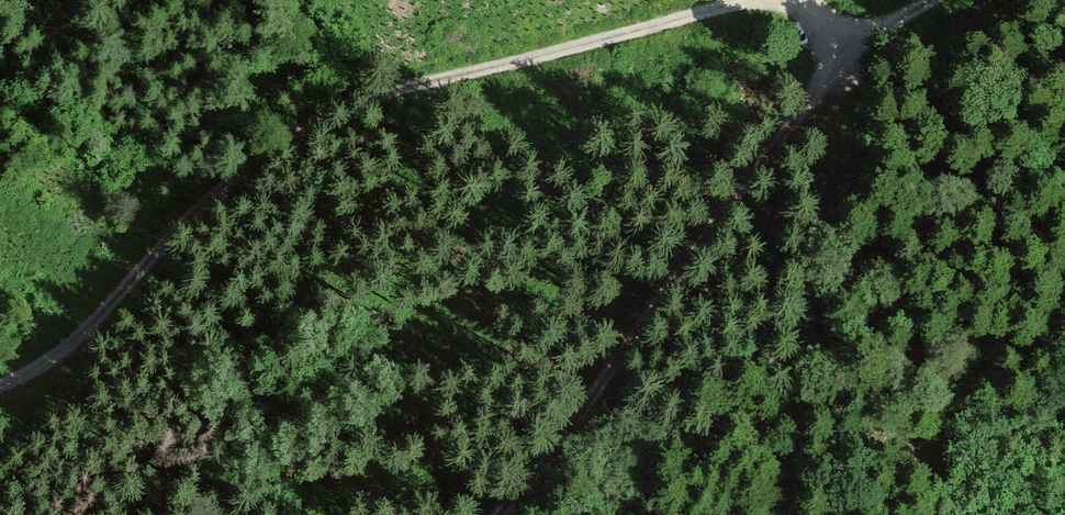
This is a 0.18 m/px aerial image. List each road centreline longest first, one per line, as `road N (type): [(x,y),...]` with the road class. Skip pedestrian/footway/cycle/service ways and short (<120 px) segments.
road 1 (track): [(0,385),(298,128),(374,91),(451,66),(721,0)]
road 2 (track): [(840,48),(490,514)]
road 3 (track): [(916,0),(840,48),(797,0)]

